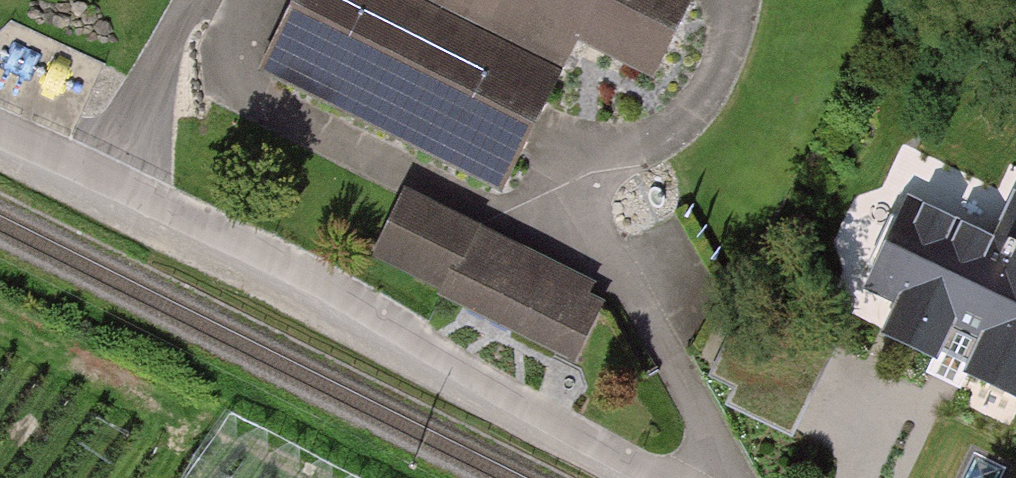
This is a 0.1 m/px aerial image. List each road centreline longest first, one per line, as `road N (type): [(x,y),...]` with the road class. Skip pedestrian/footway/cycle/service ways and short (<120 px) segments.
road 1 (unclassified): [(0,134),(233,235),(661,477)]

